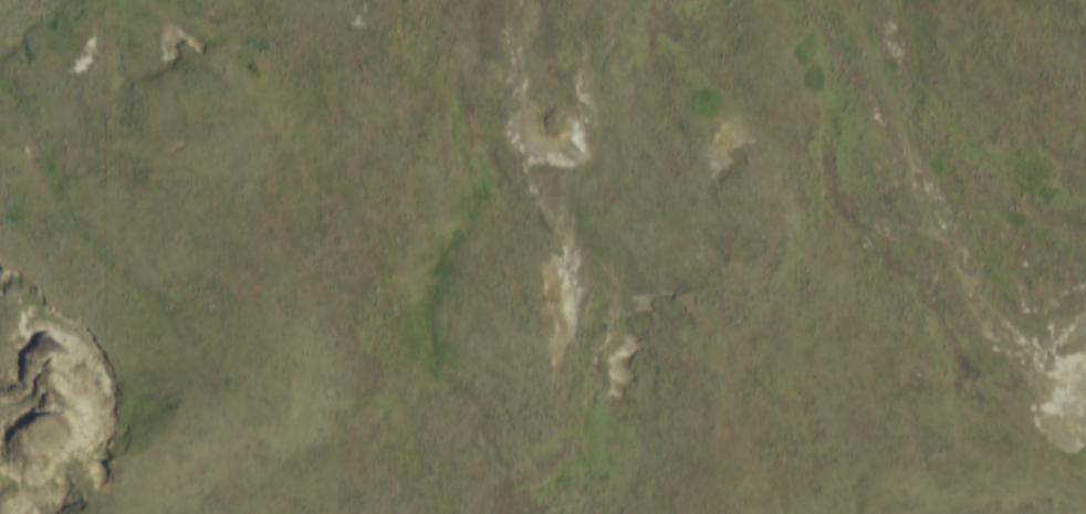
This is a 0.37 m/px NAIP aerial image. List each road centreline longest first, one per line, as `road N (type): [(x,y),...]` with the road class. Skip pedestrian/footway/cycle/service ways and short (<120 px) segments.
road 1 (track): [(867,0),(873,513)]
road 2 (track): [(1085,510),(1012,496),(920,513)]

